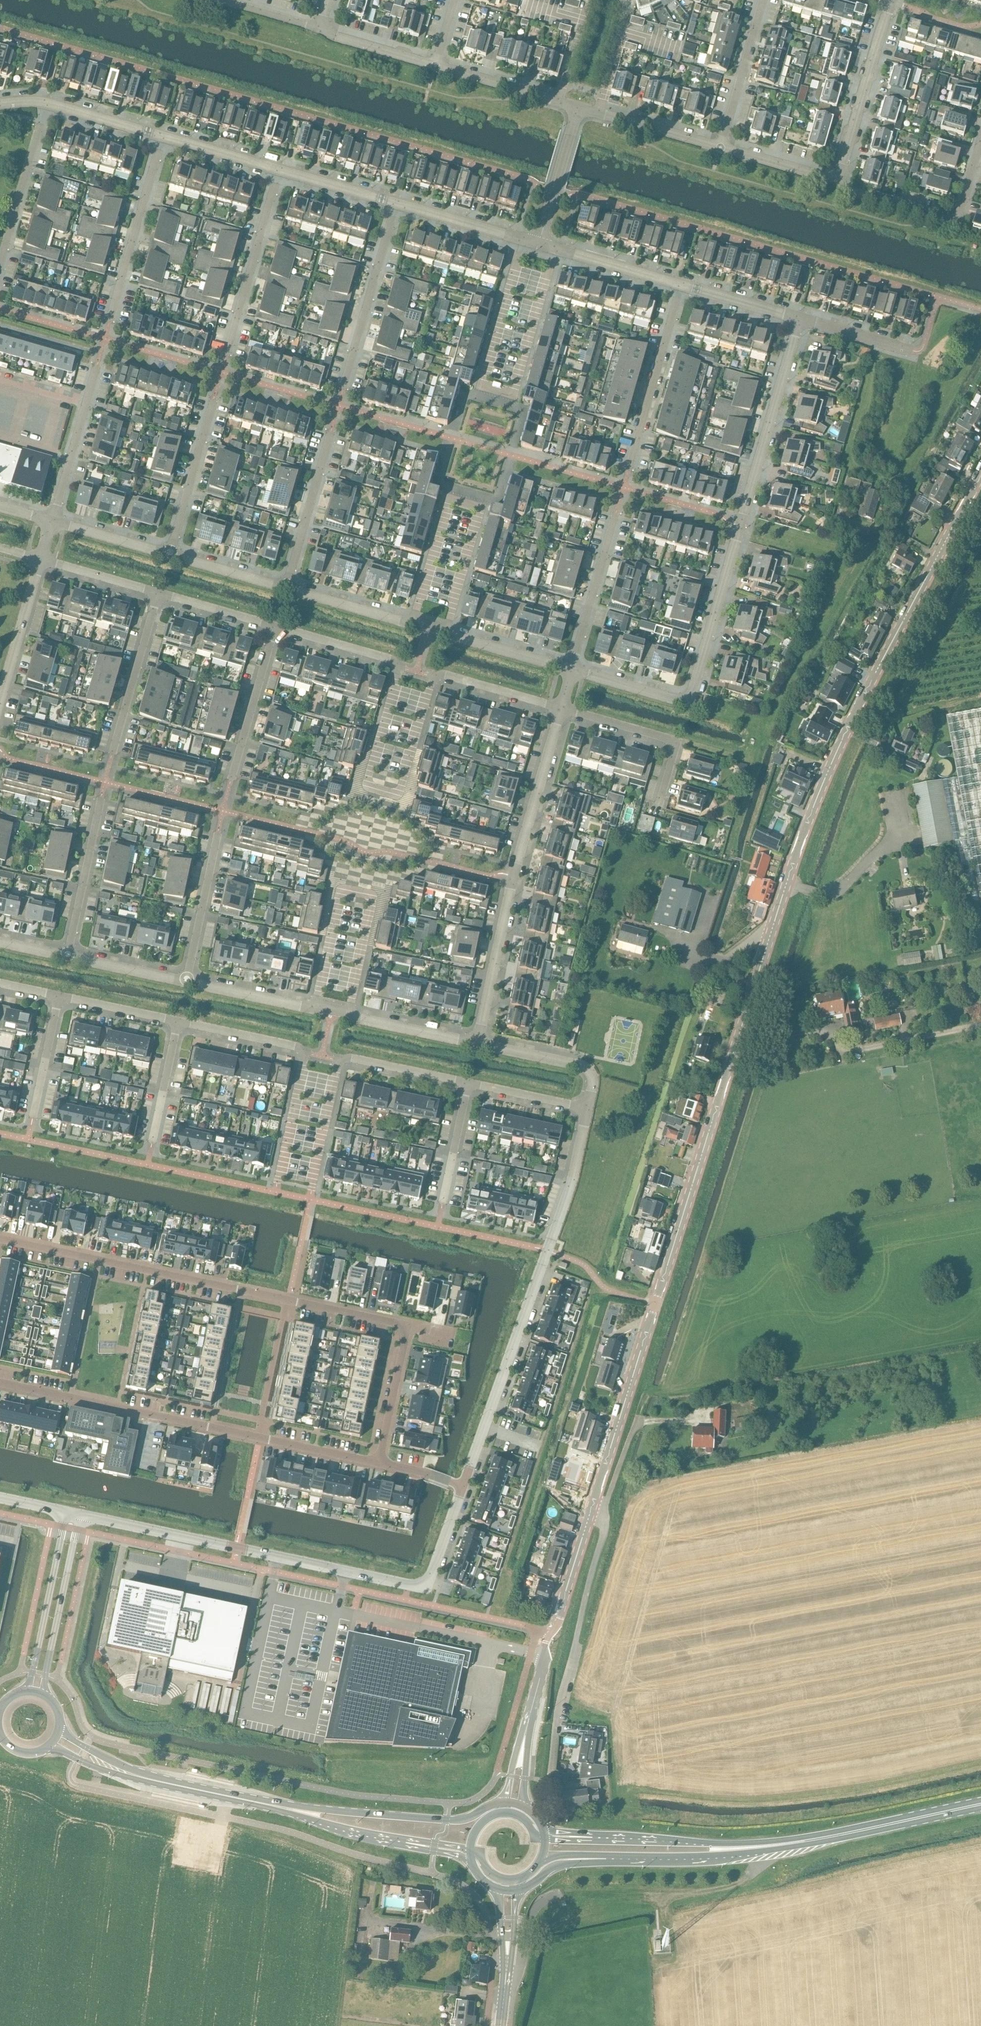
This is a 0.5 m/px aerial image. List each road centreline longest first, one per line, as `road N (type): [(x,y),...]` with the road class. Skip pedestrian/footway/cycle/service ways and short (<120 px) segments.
road 1 (unclassified): [(526,1732),(546,1642),(806,825),(854,715),(980,475)]
road 2 (residential): [(275,626),(397,663),(365,785),(400,795),(436,675),(561,708)]
road 3 (unclassified): [(800,319),(690,698),(570,670)]
road 4 (residential): [(407,1326),(0,1239)]
road 5 (tertiary): [(588,1109),(571,1185),(462,1487)]
road 6 (residential): [(0,1383),(379,1463)]
road 7 (track): [(637,1414),(650,1391),(980,1334)]
road 8 (tertiary): [(80,1515),(425,1587)]
road 9 (unclassified): [(477,1045),(561,708)]
road 10 (residential): [(523,239),(480,385),(513,395),(556,249)]
road 11 (residential): [(446,632),(481,508),(449,499),(413,623)]
road 12 (residential): [(347,1015),(373,896),(341,889),(315,1008)]
road 13 (primary): [(822,1839),(596,1838)]
road 14 (primary): [(503,1803),(455,1821),(282,1808)]
road 15 (residential): [(839,178),(854,193),(957,223),(980,139)]
road 16 (primary): [(614,1859),(731,1857),(822,1839)]
road 17 (residential): [(226,356),(280,169)]
road 18 (residential): [(396,203),(343,390)]
road 19 (residential): [(163,136),(110,322)]
road 20 (residential): [(681,285),(628,471)]
road 21 (residential): [(561,708),(678,742),(659,807)]
road 22 (tertiary): [(891,0),(839,178)]
road 23 (tertiary): [(67,1512),(28,1691)]
road 24 (tertiary): [(41,1693),(80,1515)]
road 25 (residential): [(112,755),(159,593)]
road 26 (residential): [(0,264),(47,102)]
road 27 (residential): [(67,957),(101,798)]
road 28 (residential): [(331,433),(286,589)]
road 29 (primary): [(822,1839),(980,1804)]
road 30 (residential): [(570,670),(615,515)]
road 31 (residential): [(97,367),(52,522)]
road 32 (residential): [(231,781),(275,626)]
road 33 (residential): [(214,401),(170,555)]
road 34 (primary): [(282,1808),(129,1774)]
road 35 (tertiary): [(477,1045),(586,1068),(593,1081),(588,1109)]
road 36 (residential): [(720,148),(763,0)]
road 37 (residential): [(186,983),(218,833)]
road 38 (unclassified): [(0,700),(41,559)]
road 39 (unclassified): [(539,244),(578,107)]
road 40 (residential): [(407,1326),(379,1463)]
road 41 (tertiary): [(347,1015),(477,1045)]
road 42 (unclassified): [(396,203),(523,239)]
road 43 (residential): [(303,1053),(277,1182)]
road 44 (unclassified): [(413,623),(286,589)]
road 45 (tertiary): [(186,983),(315,1008)]
road 46 (residential): [(312,1189),(341,1061)]
road 47 (unclassified): [(556,249),(681,285)]
road 48 (unclassified): [(570,670),(446,632)]
road 49 (residential): [(303,1053),(178,1021)]
road 50 (residential): [(468,1083),(341,1061)]
road 51 (tertiary): [(720,148),(597,112)]
road 52 (tertiary): [(558,101),(435,66)]
road 53 (residential): [(178,1021),(152,1144)]
road 54 (residential): [(32,1118),(59,996)]
road 55 (unclassified): [(681,285),(800,319)]
road 56 (residential): [(442,1204),(468,1083)]
road 57 (residential): [(41,559),(159,593)]
road 58 (residential): [(588,1109),(468,1083)]
road 59 (tertiary): [(839,178),(720,148)]
road 60 (unclassified): [(170,555),(52,522)]
road 61 (tertiary): [(67,957),(186,983)]
road 62 (tertiary): [(435,66),(319,29)]
road 63 (residential): [(178,1021),(59,996)]
road 64 (unclassified): [(163,136),(280,169)]
road 65 (unclassified): [(286,589),(170,555)]
road 66 (unclassified): [(47,102),(163,136)]
road 67 (unclassified): [(280,169),(396,203)]
road 68 (residential): [(159,593),(275,626)]

